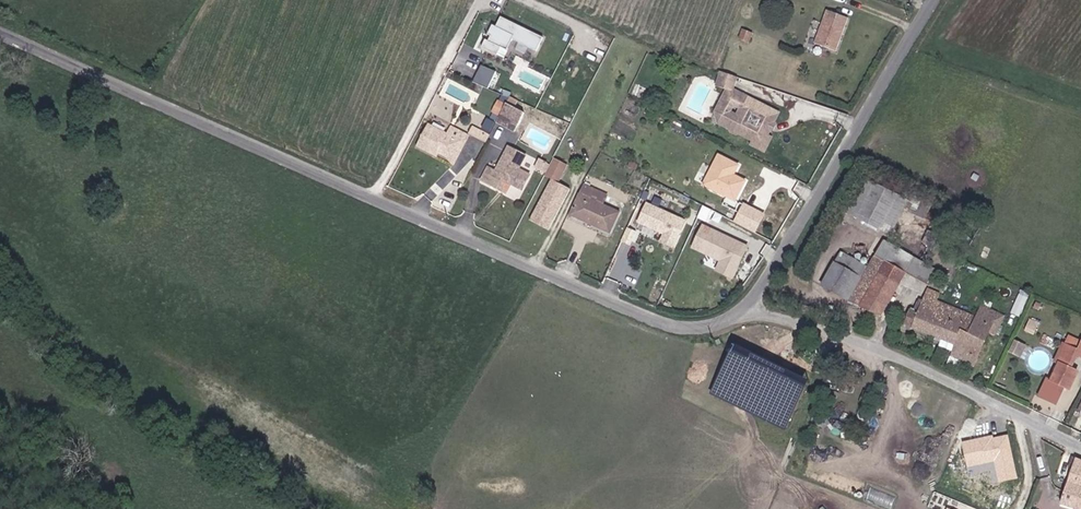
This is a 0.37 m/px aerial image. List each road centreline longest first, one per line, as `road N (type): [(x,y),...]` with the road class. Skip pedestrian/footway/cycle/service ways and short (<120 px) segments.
road 1 (unclassified): [(0,32),(678,328),(712,326),(746,308)]
road 2 (unclassified): [(1080,449),(863,346),(746,308)]
road 3 (unclassified): [(746,308),(934,0)]
road 4 (track): [(479,0),(374,197)]

